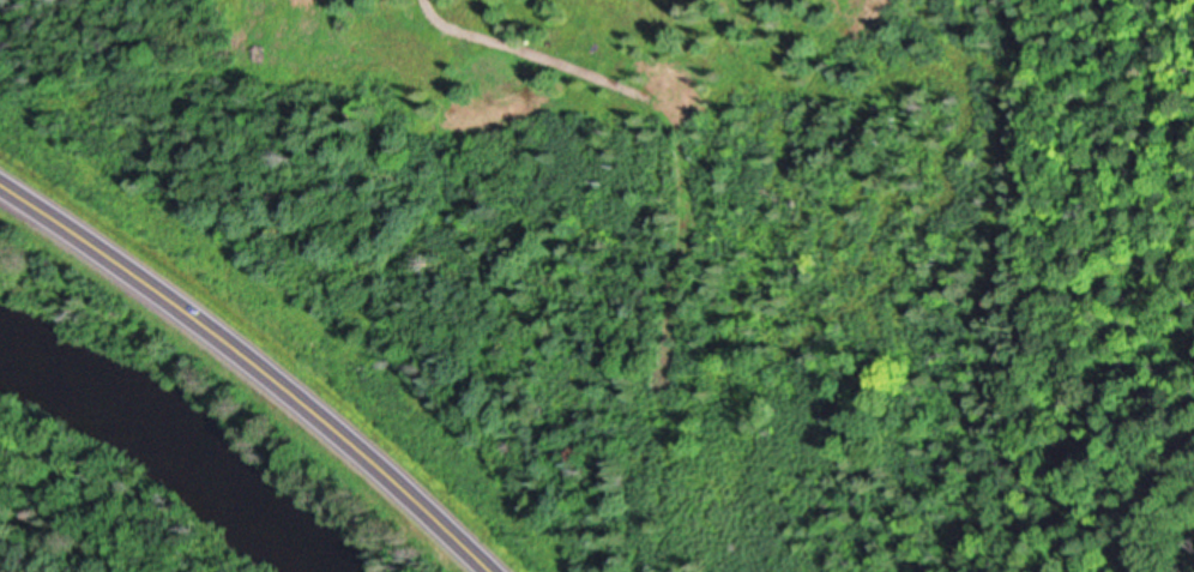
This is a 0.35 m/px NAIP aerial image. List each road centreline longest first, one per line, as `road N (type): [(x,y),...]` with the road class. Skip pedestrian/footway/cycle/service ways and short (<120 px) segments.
road 1 (primary): [(498,571),(227,335),(0,180)]

